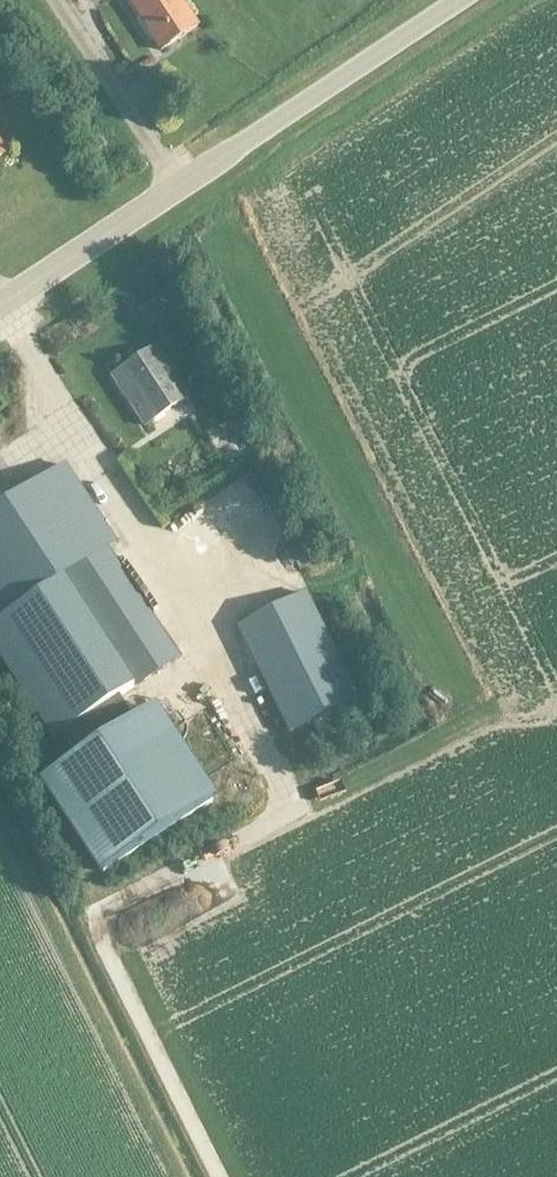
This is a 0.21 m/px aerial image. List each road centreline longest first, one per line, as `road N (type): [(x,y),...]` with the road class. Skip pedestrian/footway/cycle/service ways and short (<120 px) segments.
road 1 (unclassified): [(459,0),(0,301)]

